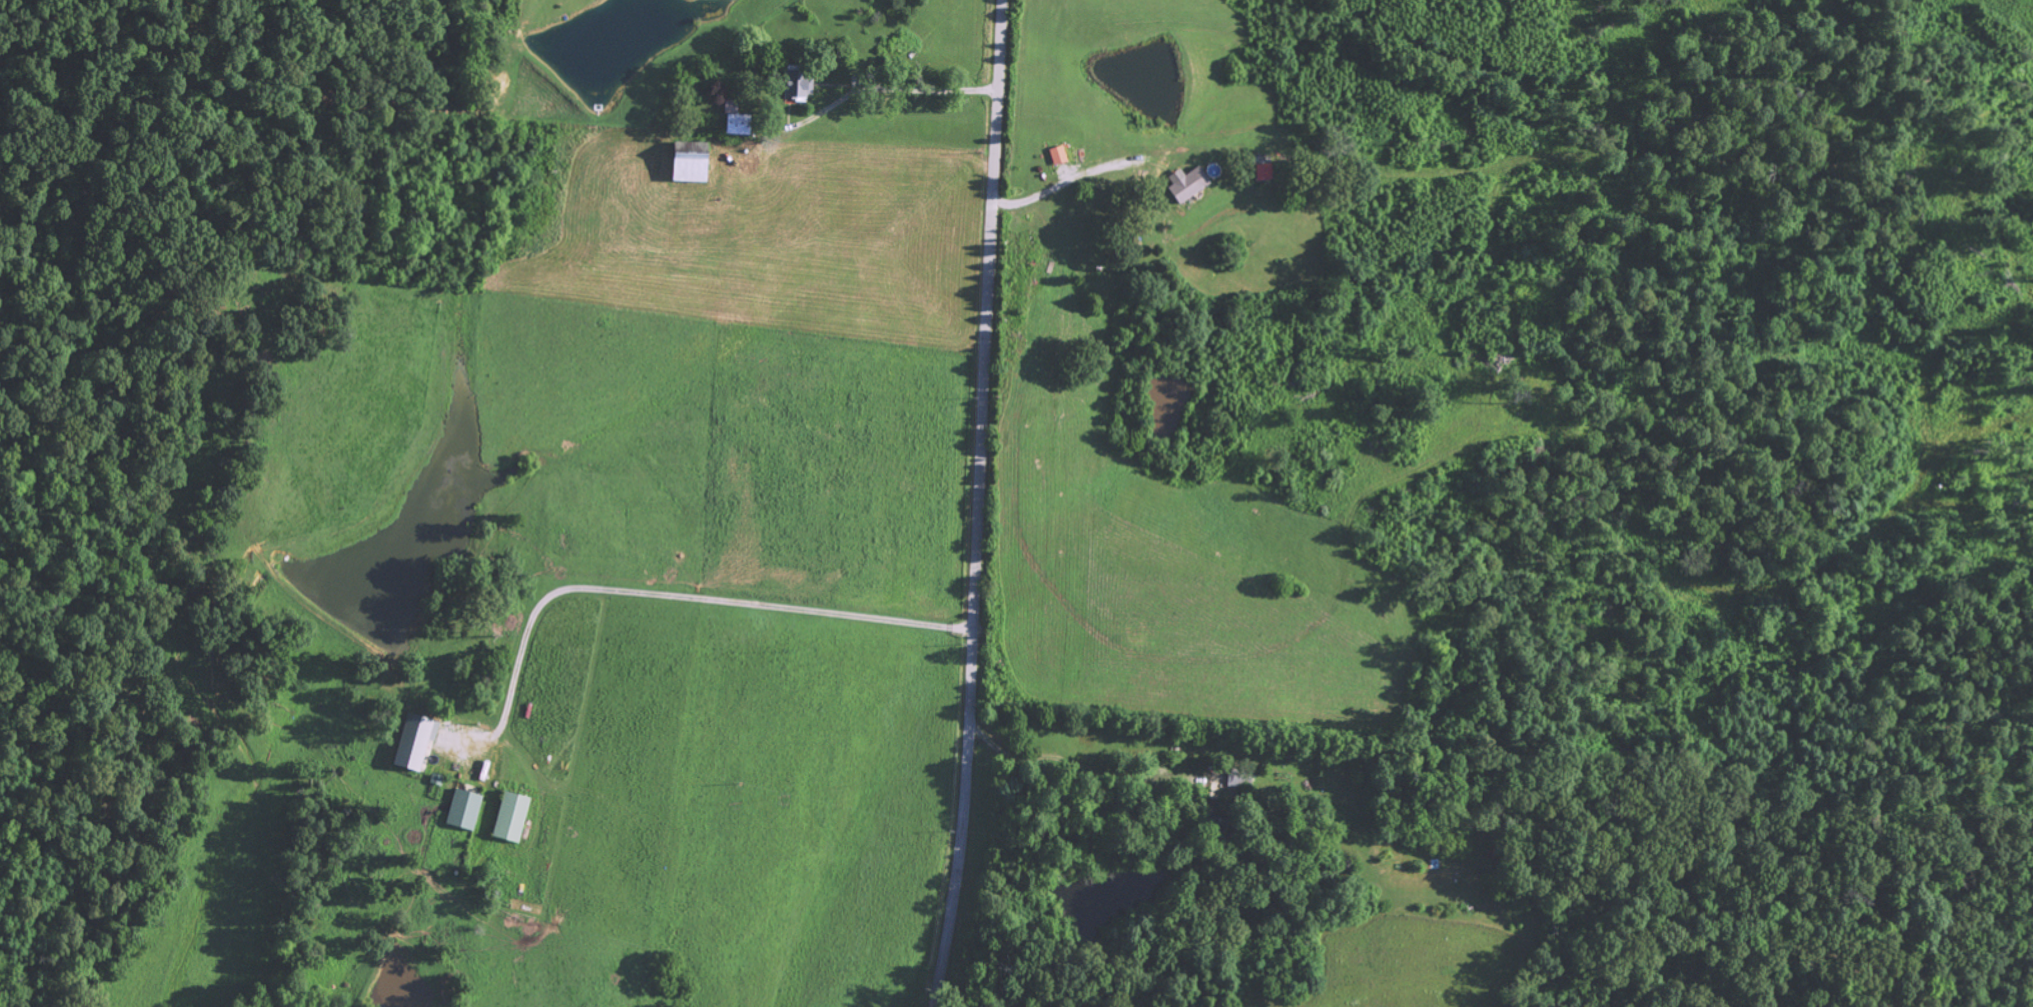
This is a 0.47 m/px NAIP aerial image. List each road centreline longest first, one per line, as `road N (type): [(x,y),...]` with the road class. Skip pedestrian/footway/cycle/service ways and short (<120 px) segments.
road 1 (residential): [(934,1006),(963,830),(1002,0)]

